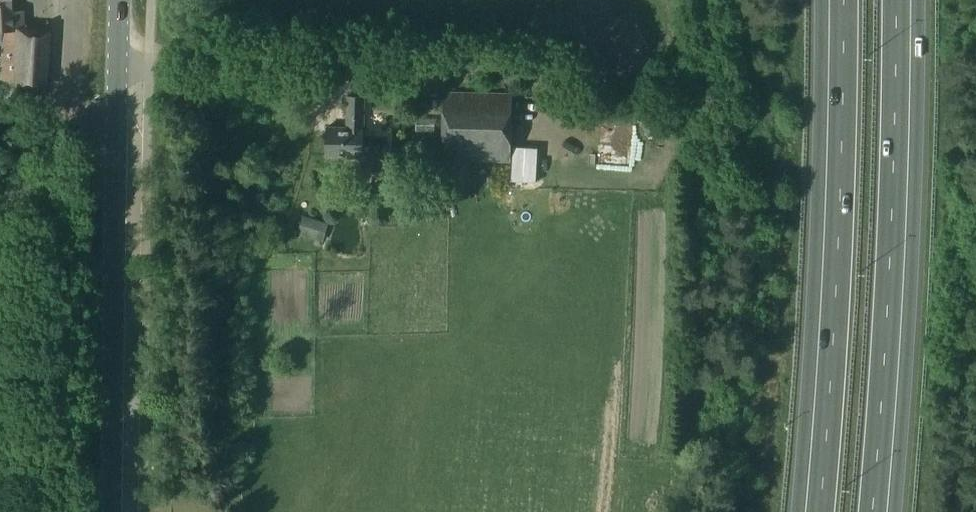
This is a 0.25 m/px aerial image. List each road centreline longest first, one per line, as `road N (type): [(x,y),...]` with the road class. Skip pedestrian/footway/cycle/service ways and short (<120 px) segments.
road 1 (motorway): [(880,511),(892,407),(901,0)]
road 2 (motorway): [(835,0),(811,511)]
road 3 (tertiary): [(111,511),(120,0)]

